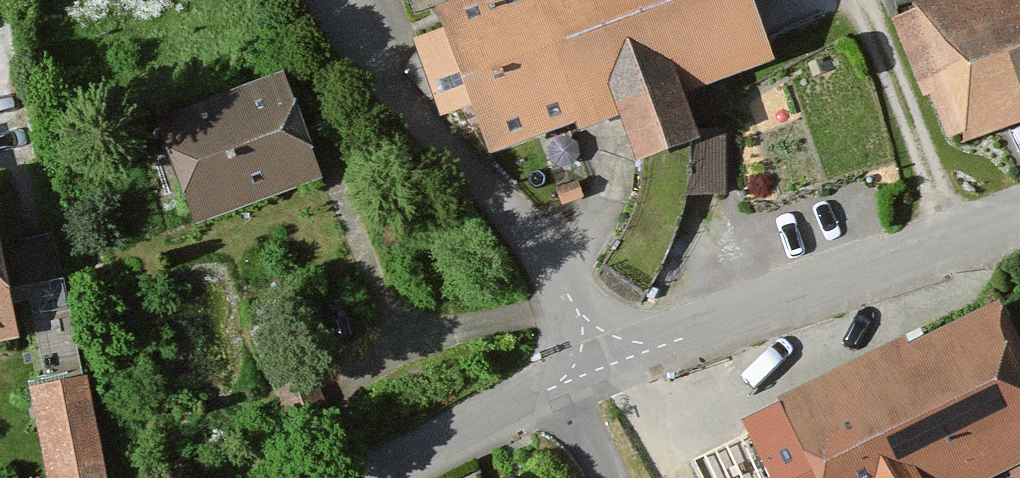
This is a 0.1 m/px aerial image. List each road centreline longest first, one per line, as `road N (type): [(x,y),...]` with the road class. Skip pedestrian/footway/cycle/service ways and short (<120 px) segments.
road 1 (unclassified): [(616,362),(526,232),(411,104),(347,0)]
road 2 (residential): [(616,362),(1019,217)]
road 3 (residential): [(374,477),(555,387)]

